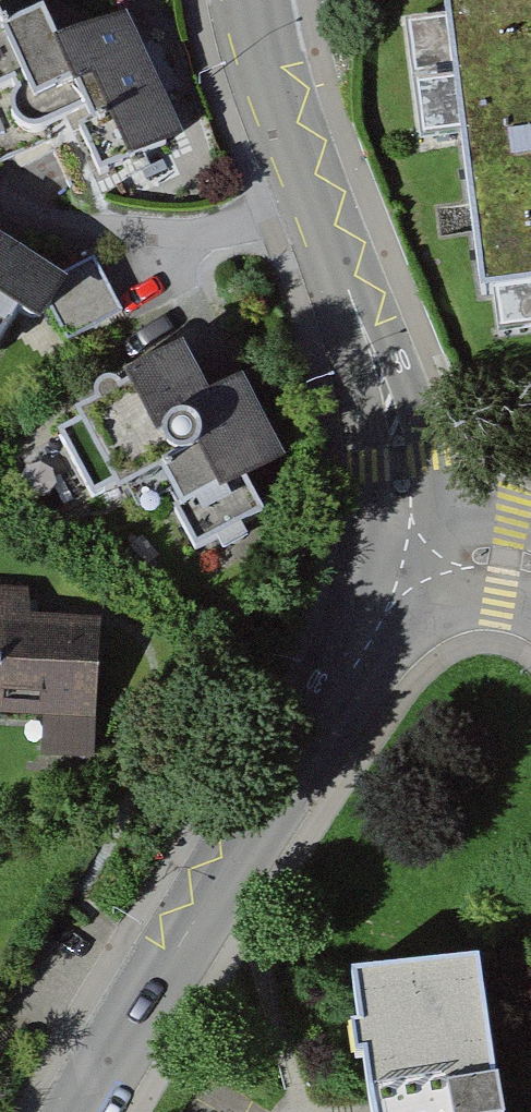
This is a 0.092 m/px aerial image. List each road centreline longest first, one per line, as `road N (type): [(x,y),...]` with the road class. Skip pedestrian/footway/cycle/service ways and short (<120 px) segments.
road 1 (residential): [(419,561),(86,1111)]
road 2 (residential): [(318,201),(375,359),(419,561)]
road 3 (residential): [(318,201),(199,236),(24,221),(0,207)]
road 4 (residential): [(255,0),(275,93),(318,201)]

